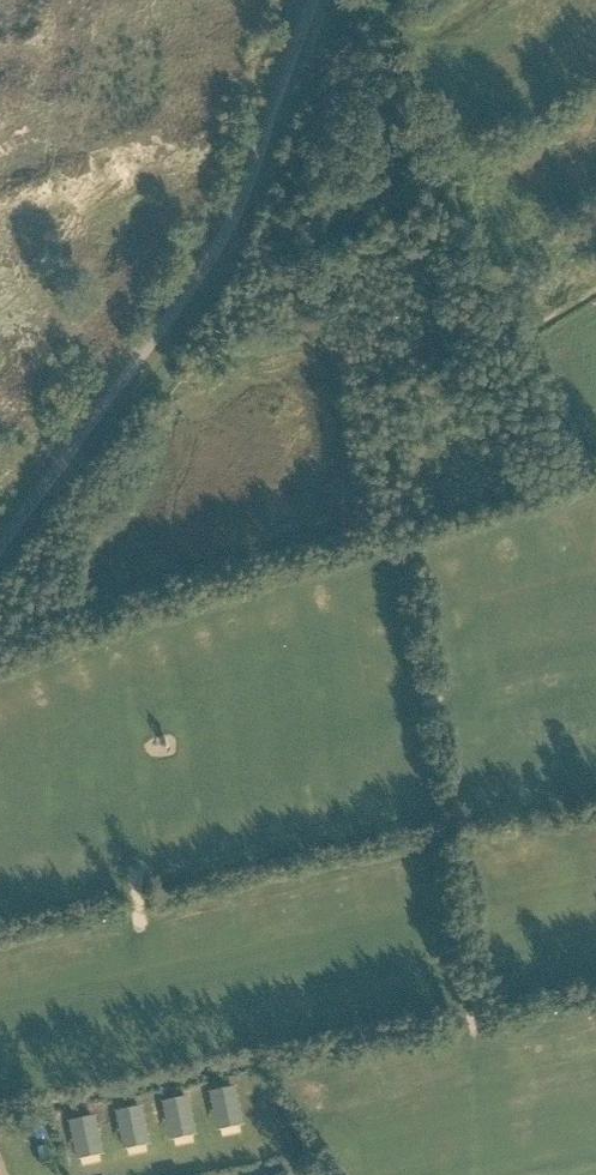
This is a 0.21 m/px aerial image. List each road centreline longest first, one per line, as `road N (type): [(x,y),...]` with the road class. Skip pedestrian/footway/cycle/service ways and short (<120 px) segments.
road 1 (track): [(336,0),(233,256),(0,581)]

